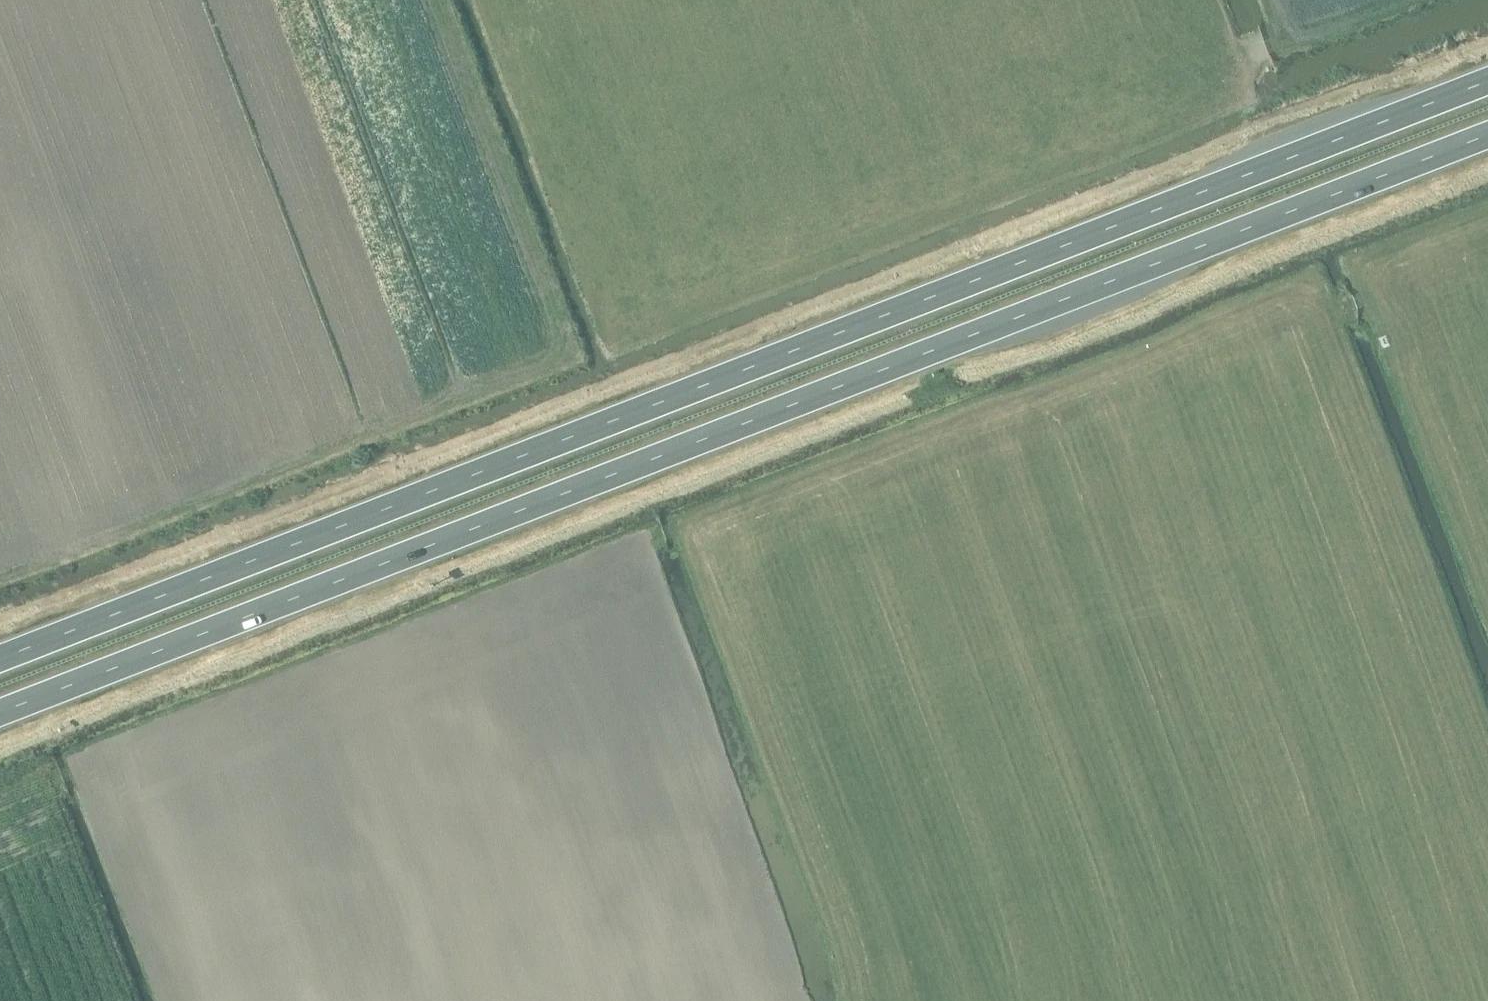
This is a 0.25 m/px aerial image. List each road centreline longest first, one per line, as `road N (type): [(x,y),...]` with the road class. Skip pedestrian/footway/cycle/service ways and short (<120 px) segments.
road 1 (trunk): [(1487,83),(0,660)]
road 2 (trunk): [(0,713),(1487,136)]

